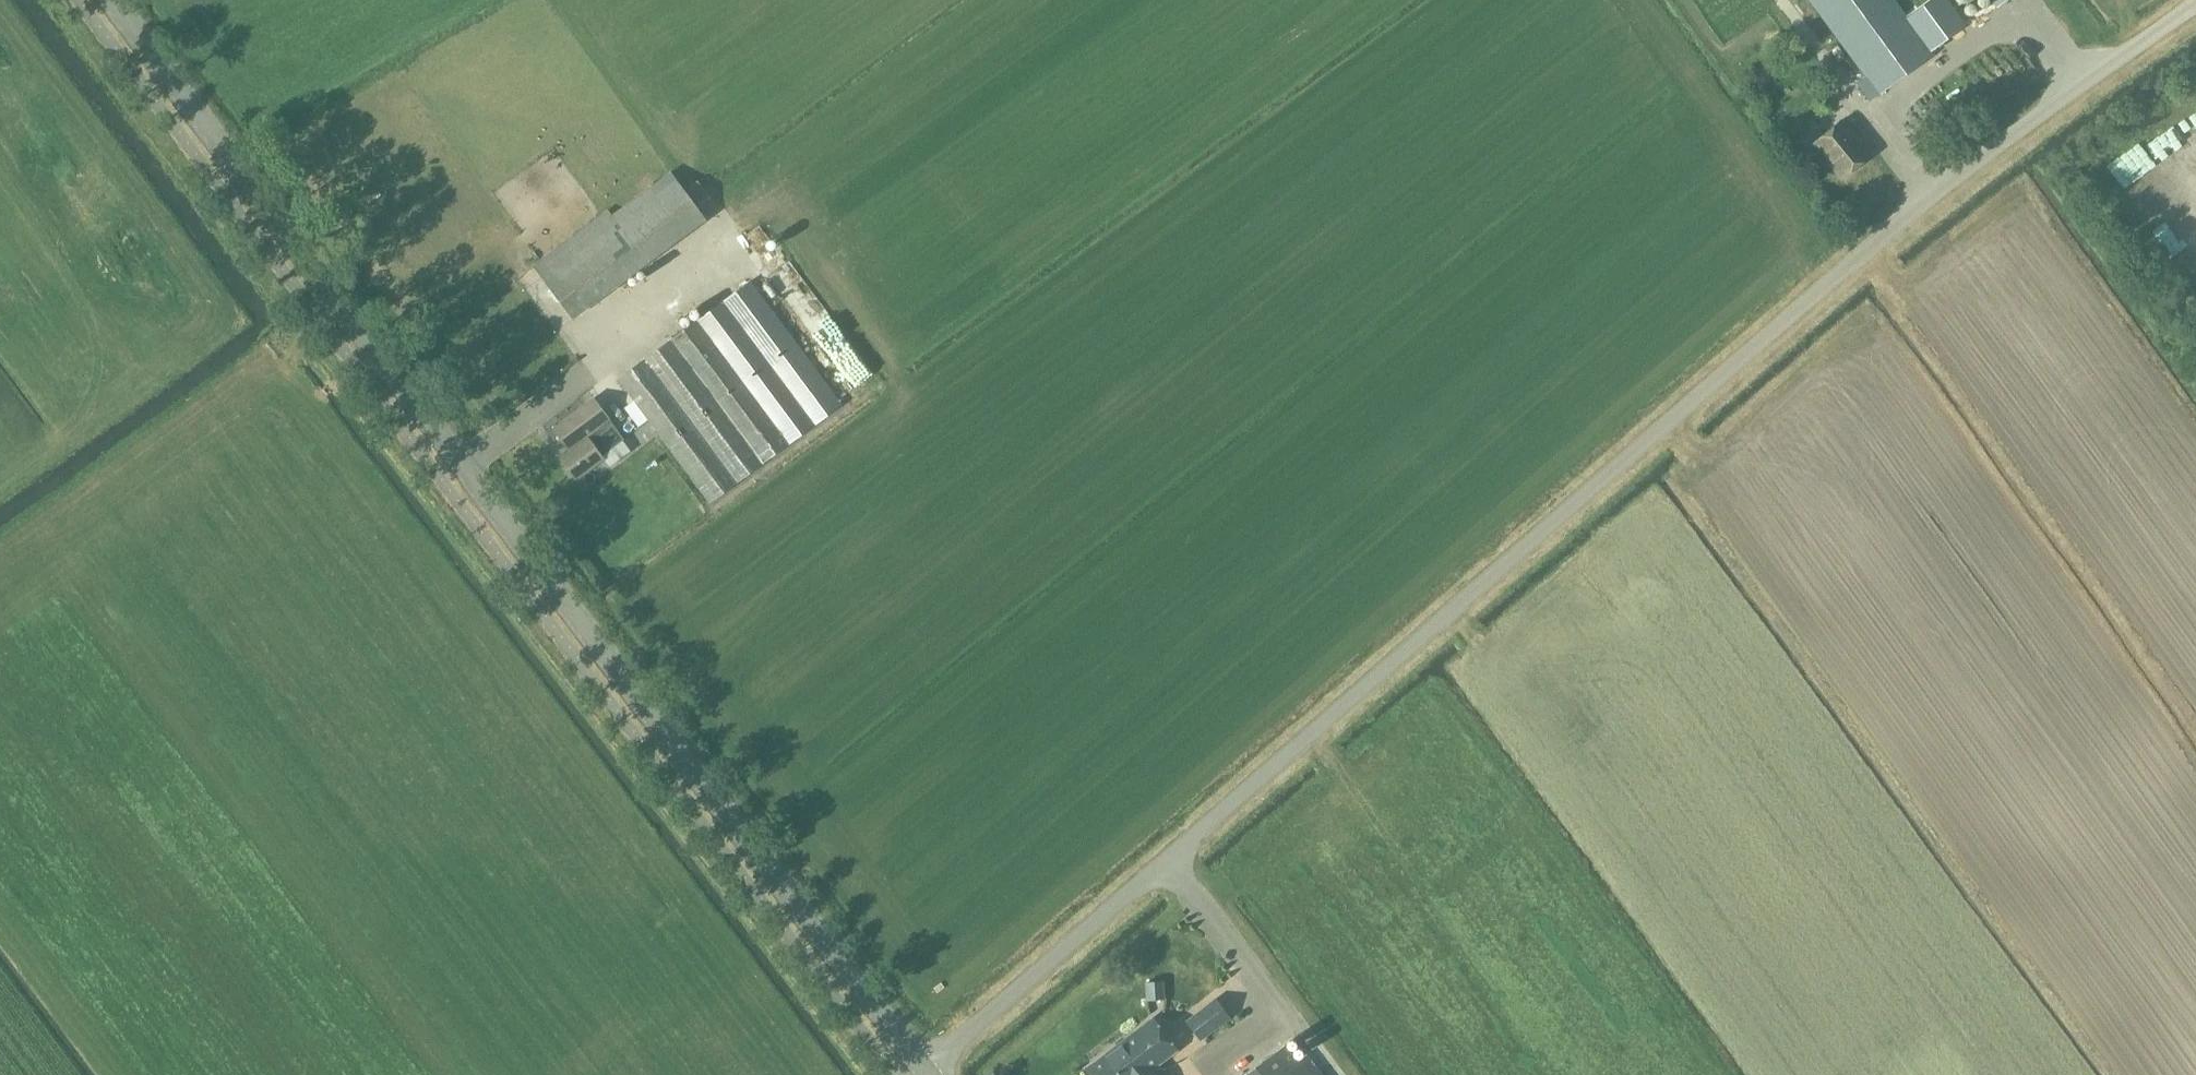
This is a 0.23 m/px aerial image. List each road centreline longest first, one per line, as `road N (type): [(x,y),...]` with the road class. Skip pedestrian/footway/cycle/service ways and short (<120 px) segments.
road 1 (unclassified): [(923,1074),(1903,221),(2195,5)]
road 2 (tertiary): [(923,1074),(113,0)]

